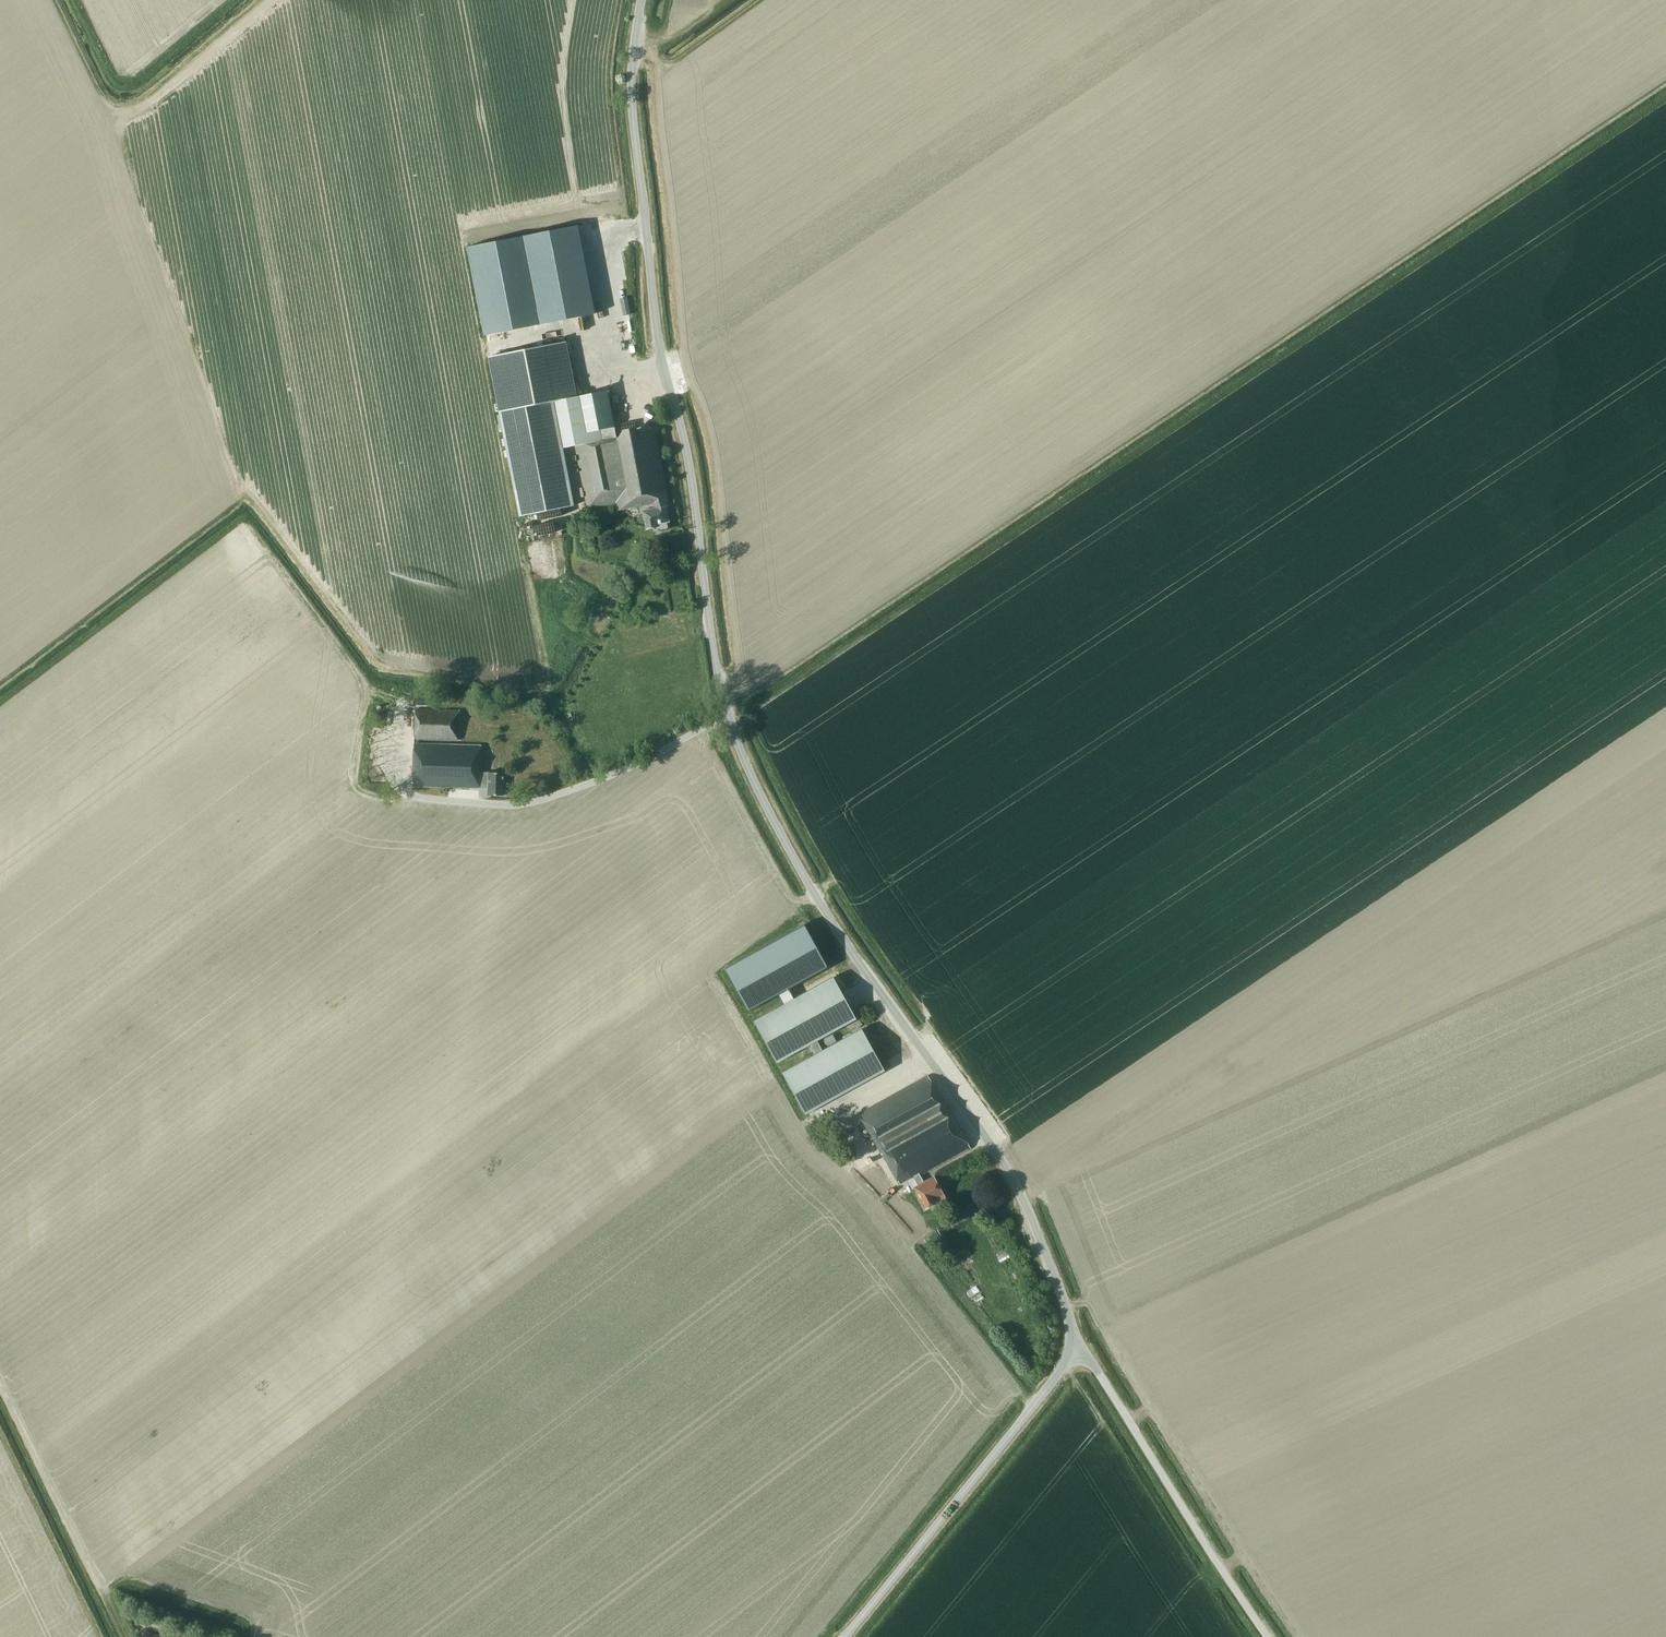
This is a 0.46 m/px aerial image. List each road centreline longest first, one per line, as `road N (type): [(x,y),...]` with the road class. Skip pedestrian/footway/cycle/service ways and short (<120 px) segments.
road 1 (tertiary): [(1070,1349),(1059,1288),(1002,1164),(832,926),(751,783),(725,718),(684,449),(659,360),(630,103),(640,0)]
road 2 (tertiary): [(849,1636),(1053,1381),(1070,1349)]
road 3 (unclassified): [(1268,1636),(1103,1376),(1070,1349)]

